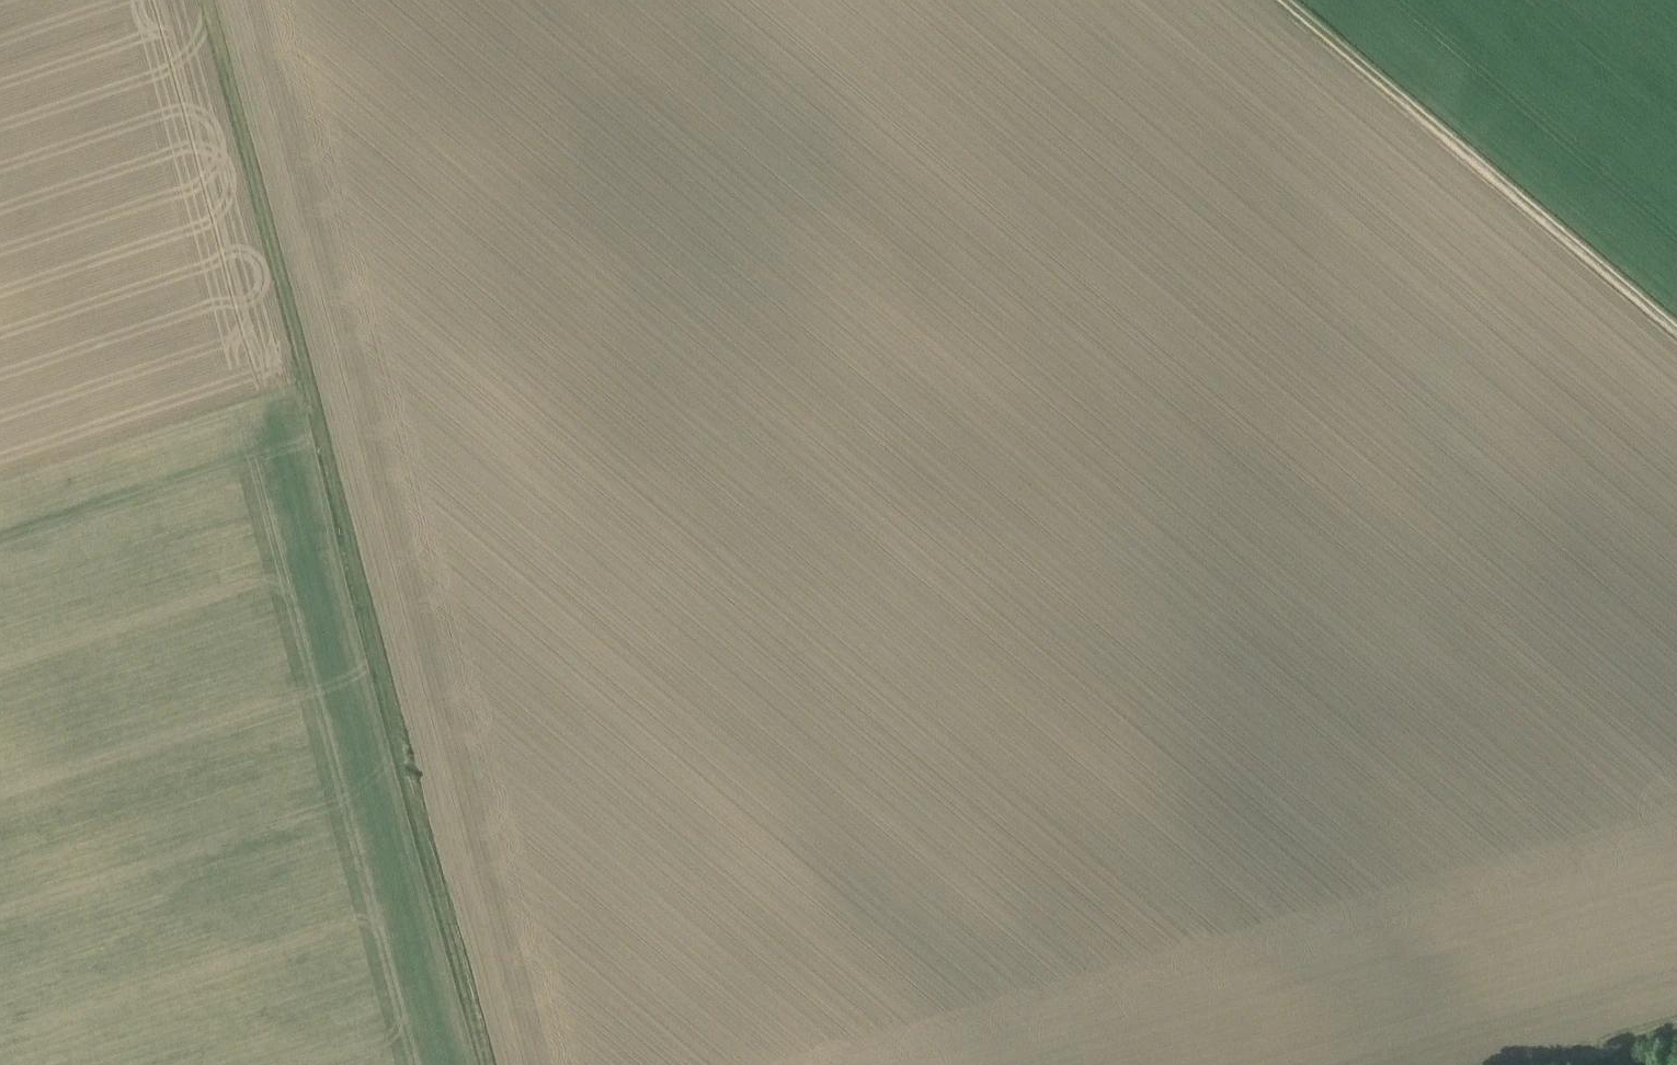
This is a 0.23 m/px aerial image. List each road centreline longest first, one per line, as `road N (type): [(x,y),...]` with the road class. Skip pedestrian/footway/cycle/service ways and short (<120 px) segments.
road 1 (track): [(206,0),(487,1064)]
road 2 (track): [(1283,0),(1676,328)]
road 3 (track): [(1509,1064),(1676,1016)]

